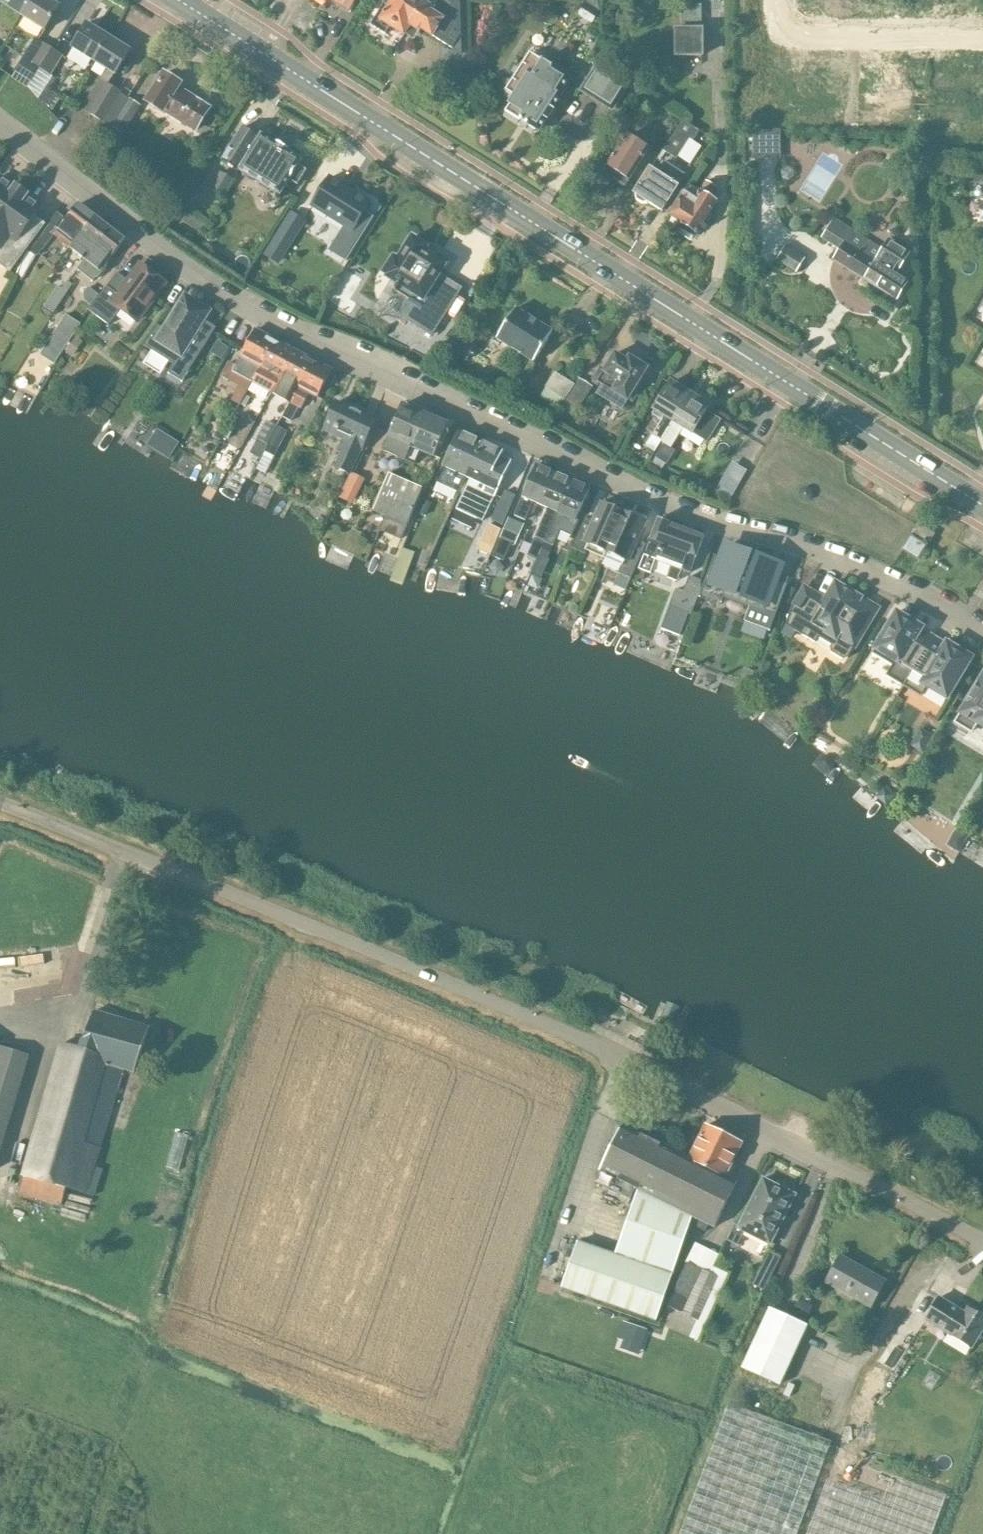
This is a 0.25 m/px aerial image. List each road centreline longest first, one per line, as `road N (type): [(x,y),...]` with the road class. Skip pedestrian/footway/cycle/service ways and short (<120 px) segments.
road 1 (residential): [(982,637),(892,583),(649,497),(282,325),(182,270),(0,128)]
road 2 (unclassified): [(982,1239),(627,1060),(0,799)]
road 3 (tertiary): [(982,505),(181,0)]
road 4 (residential): [(982,34),(806,38),(787,30),(770,0)]

